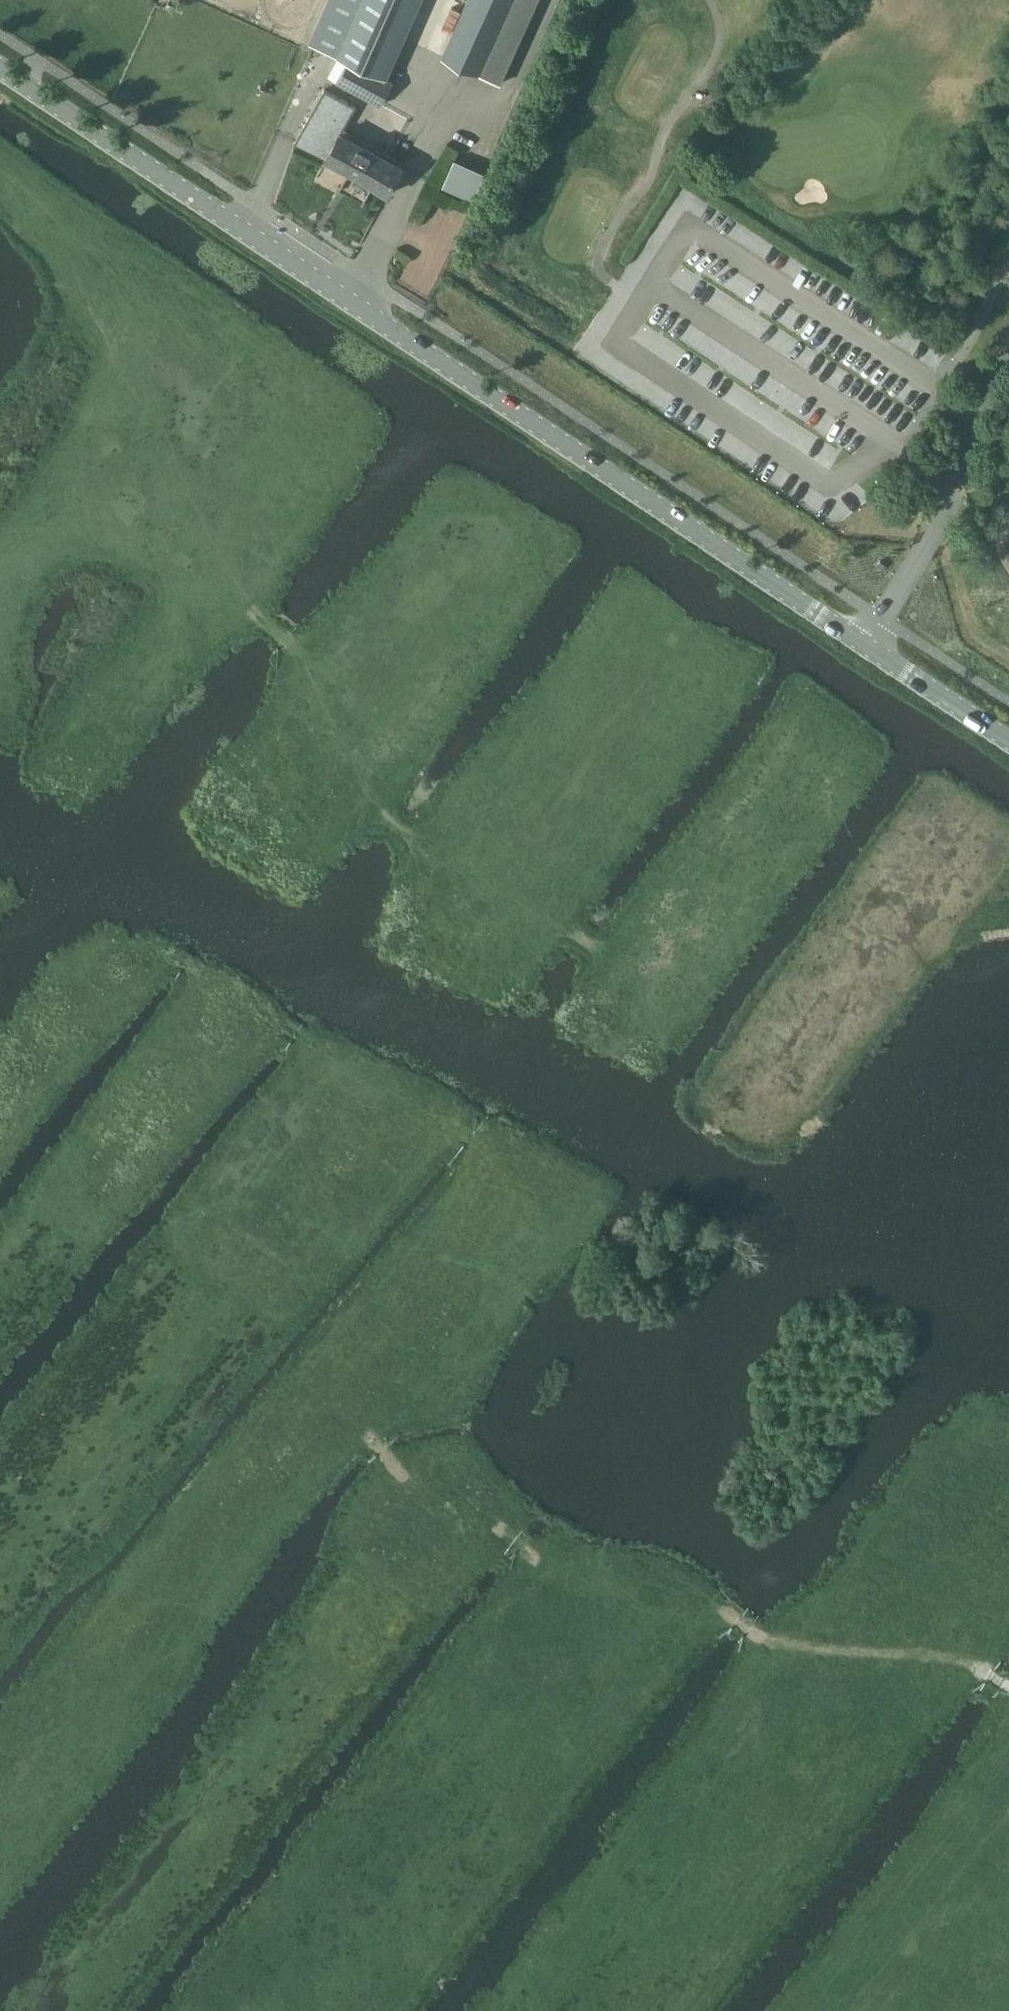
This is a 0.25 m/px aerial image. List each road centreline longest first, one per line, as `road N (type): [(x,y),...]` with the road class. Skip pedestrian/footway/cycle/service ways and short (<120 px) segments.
road 1 (unclassified): [(1008,739),(0,65)]
road 2 (track): [(503,1537),(534,1555),(722,1607),(765,1639),(977,1667),(1008,1688)]

